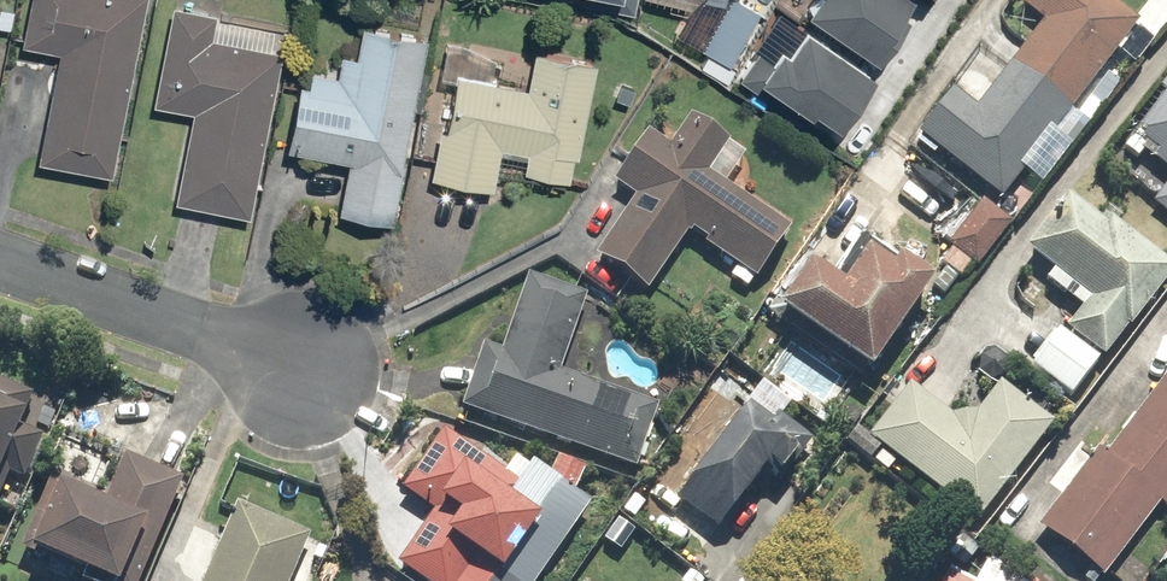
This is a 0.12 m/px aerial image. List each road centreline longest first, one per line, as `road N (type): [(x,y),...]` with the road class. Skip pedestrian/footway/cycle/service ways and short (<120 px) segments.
road 1 (residential): [(309,371),(0,261)]

